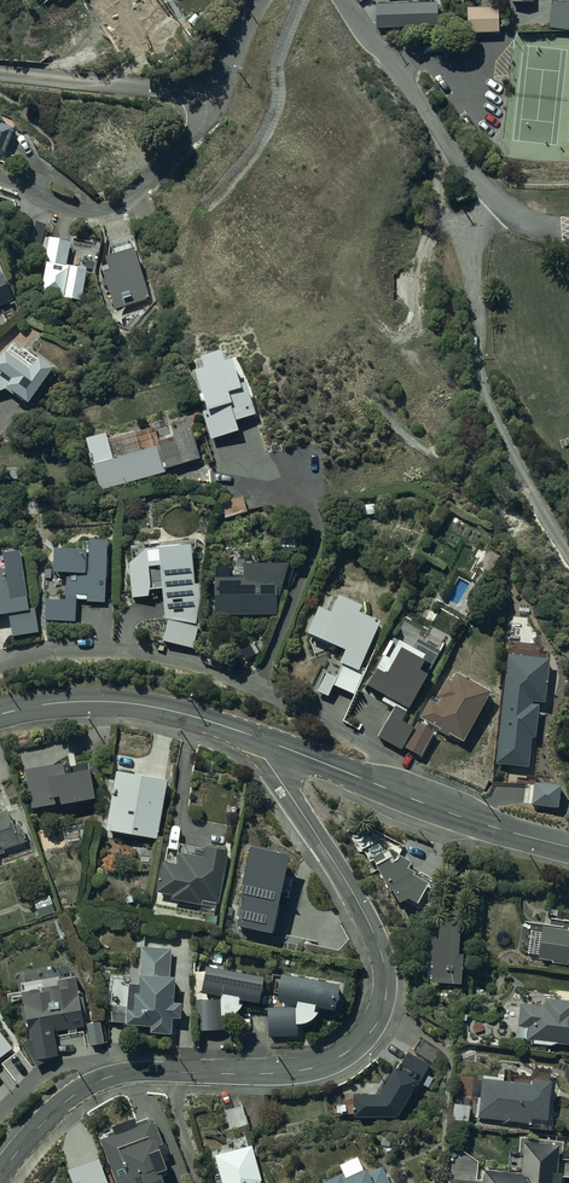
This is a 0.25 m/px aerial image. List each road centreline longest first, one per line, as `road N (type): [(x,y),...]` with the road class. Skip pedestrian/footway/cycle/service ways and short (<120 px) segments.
road 1 (residential): [(0,1175),(62,1105),(94,1084),(141,1072),(267,1075),(322,1066),(356,1047),(382,1010),(387,979),(372,929),(250,735)]
road 2 (track): [(465,161),(478,378),(568,555)]
road 3 (tertiary): [(250,735),(466,819),(568,847)]
road 4 (residential): [(347,0),(488,188),(517,215),(568,228)]
road 5 (residential): [(0,178),(58,205),(110,212),(180,152),(216,84)]
road 6 (tertiary): [(0,715),(48,704),(126,702),(250,735)]
road 7 (track): [(443,133),(417,318),(405,337),(390,342),(369,332)]
road 8 (residential): [(216,84),(179,92),(0,72)]

